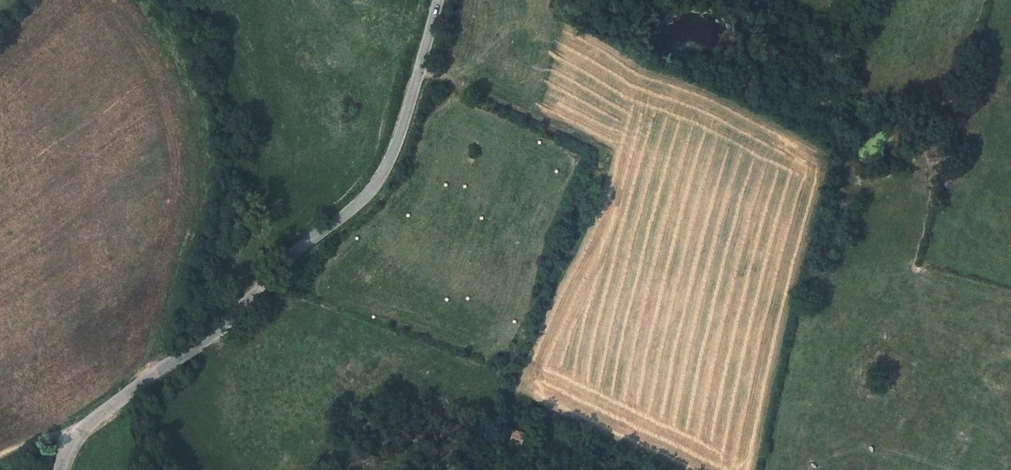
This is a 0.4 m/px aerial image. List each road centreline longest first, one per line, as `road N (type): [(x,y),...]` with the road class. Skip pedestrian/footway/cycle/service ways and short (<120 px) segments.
road 1 (unclassified): [(437,0),(398,139),(367,195),(223,323),(73,437),(57,469)]

